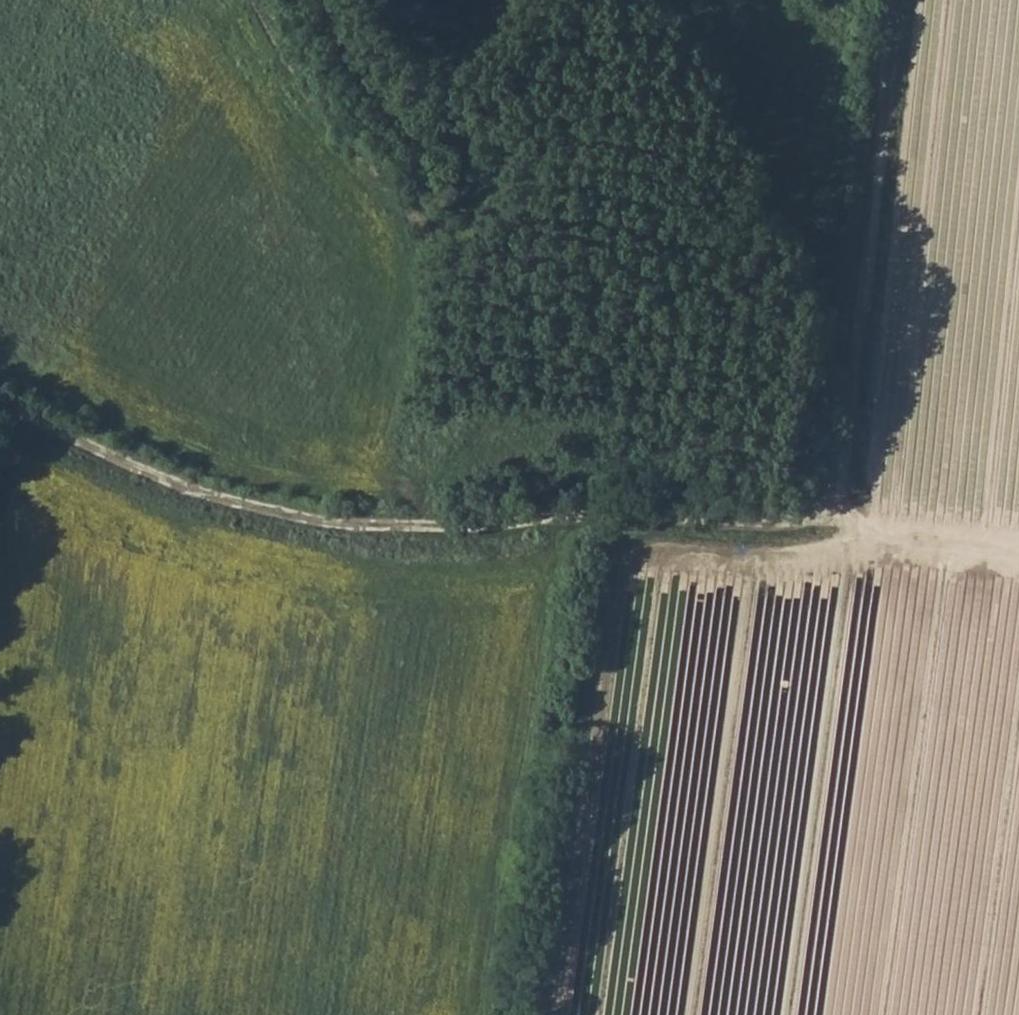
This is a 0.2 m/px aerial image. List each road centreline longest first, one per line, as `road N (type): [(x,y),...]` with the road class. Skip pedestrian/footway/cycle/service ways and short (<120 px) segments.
road 1 (track): [(895,0),(851,422),(830,500),(806,522),(770,528),(563,513),(417,527),(338,522),(203,491),(0,403)]
road 2 (track): [(1018,561),(887,547),(830,500)]

